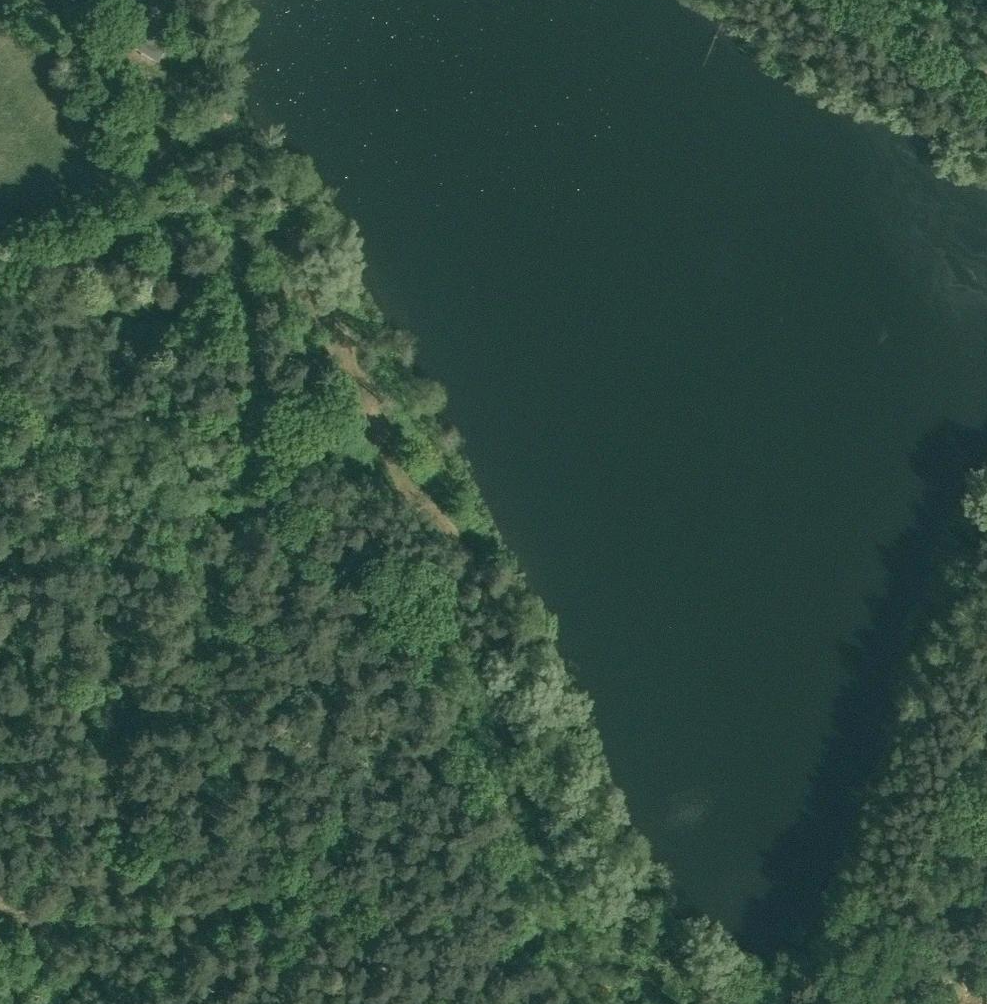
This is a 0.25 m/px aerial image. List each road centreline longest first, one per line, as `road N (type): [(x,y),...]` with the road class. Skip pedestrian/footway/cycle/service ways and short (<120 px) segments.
road 1 (unclassified): [(986,78),(867,0)]

